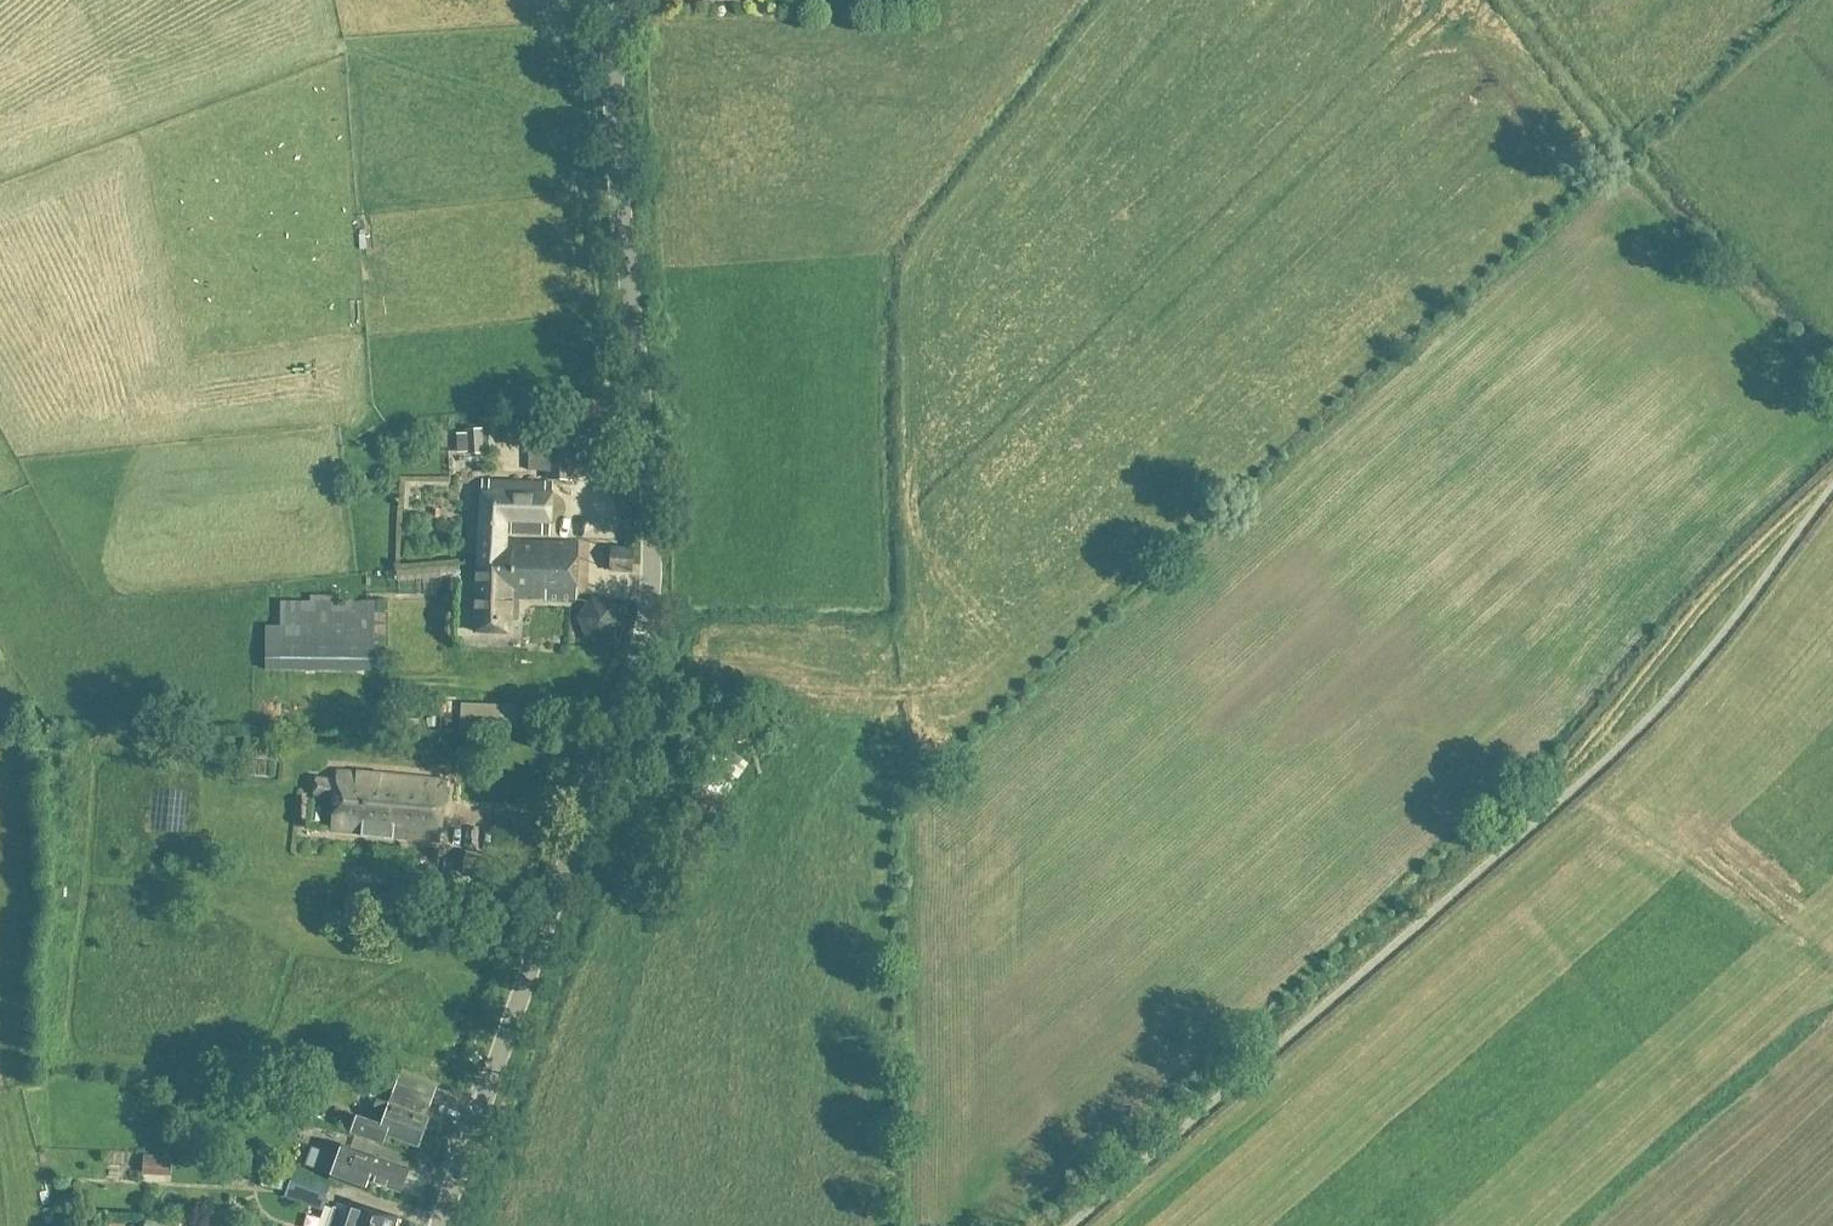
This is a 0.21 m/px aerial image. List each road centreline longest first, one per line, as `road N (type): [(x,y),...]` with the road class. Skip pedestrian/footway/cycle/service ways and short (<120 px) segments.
road 1 (unclassified): [(439,1225),(656,610),(611,64),(613,0)]
road 2 (track): [(34,1225),(0,1097)]

